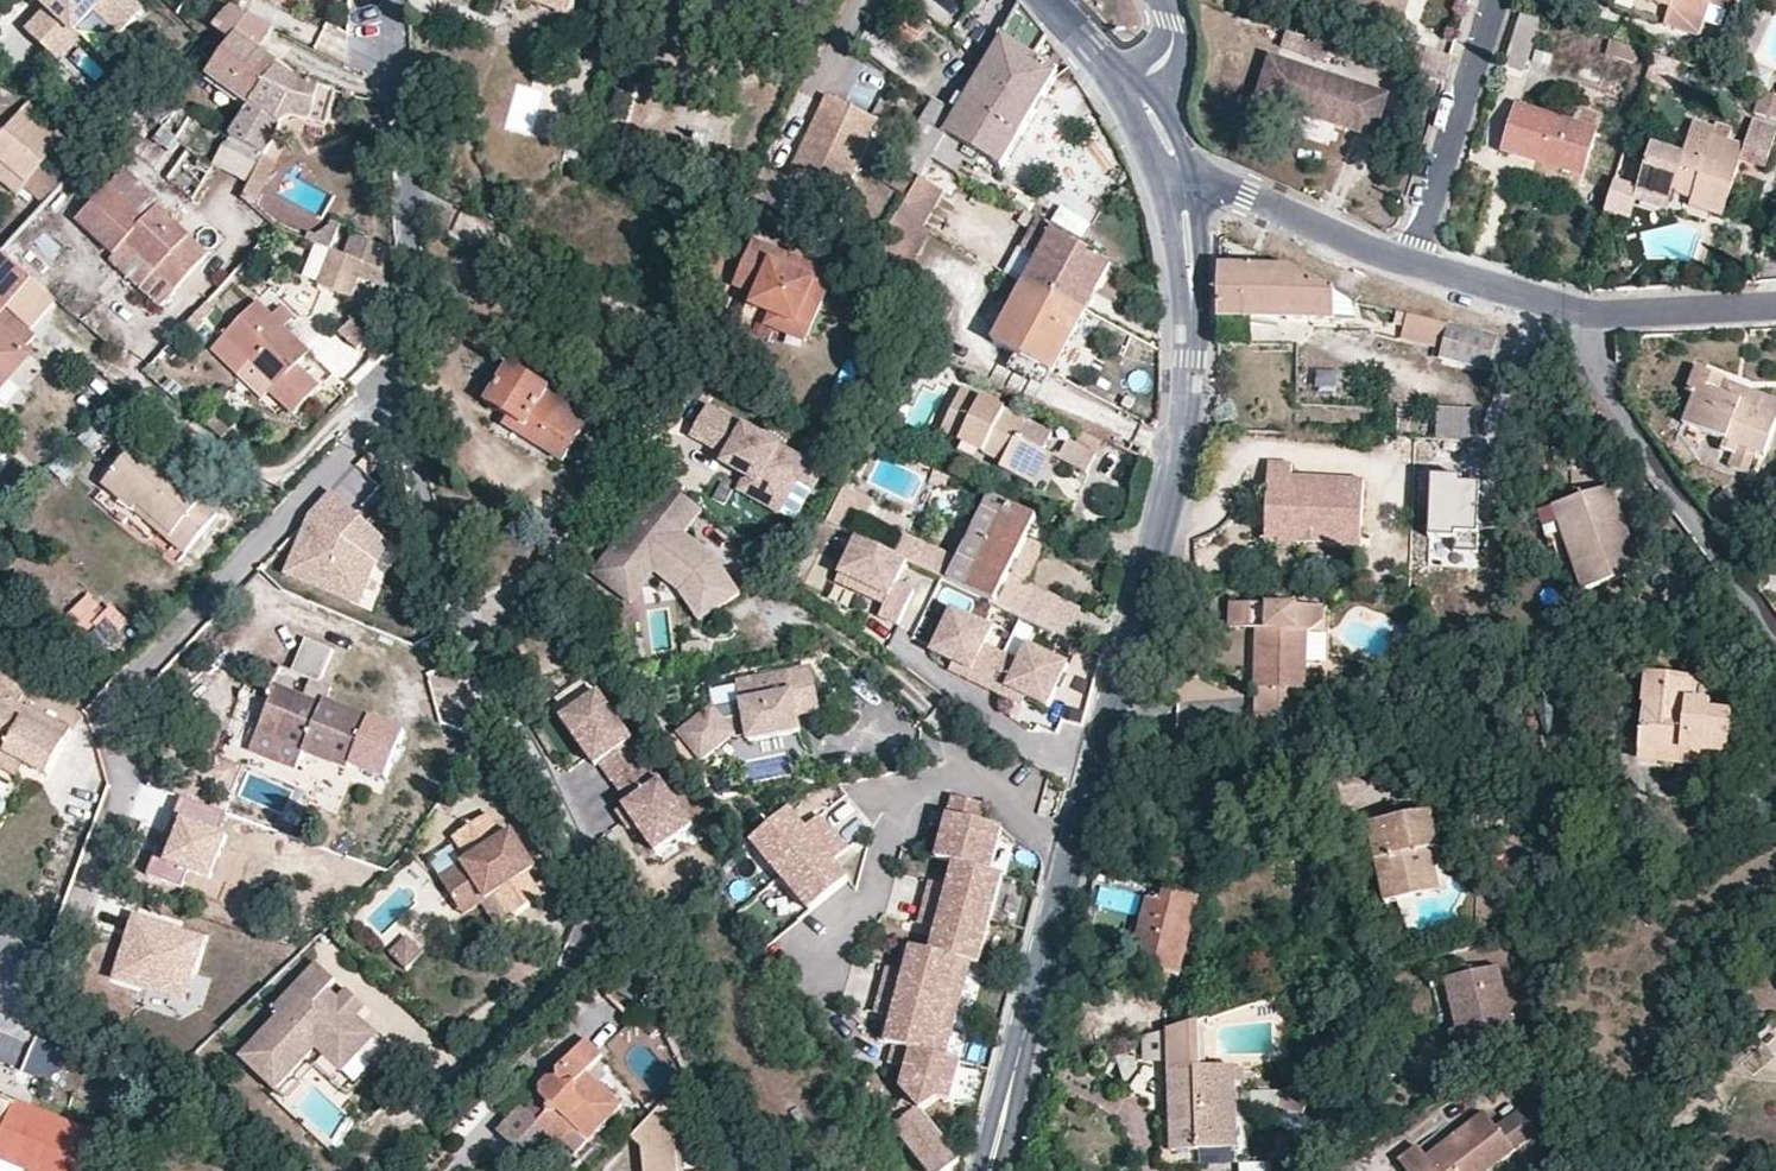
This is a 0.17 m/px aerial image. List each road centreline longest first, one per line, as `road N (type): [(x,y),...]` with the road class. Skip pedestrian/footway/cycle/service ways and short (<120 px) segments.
road 1 (residential): [(386,0),(404,169),(402,397),(442,558),(470,632),(743,1170)]
road 2 (secondary): [(987,1170),(1187,411),(1191,282),(1179,179)]
road 3 (residential): [(1585,317),(1616,413),(1775,625)]
road 4 (residential): [(1411,262),(1496,0)]
road 5 (residential): [(1411,262),(1208,180),(1179,179)]
road 6 (residential): [(1775,306),(1585,317)]
road 7 (residential): [(1585,317),(1411,262)]

